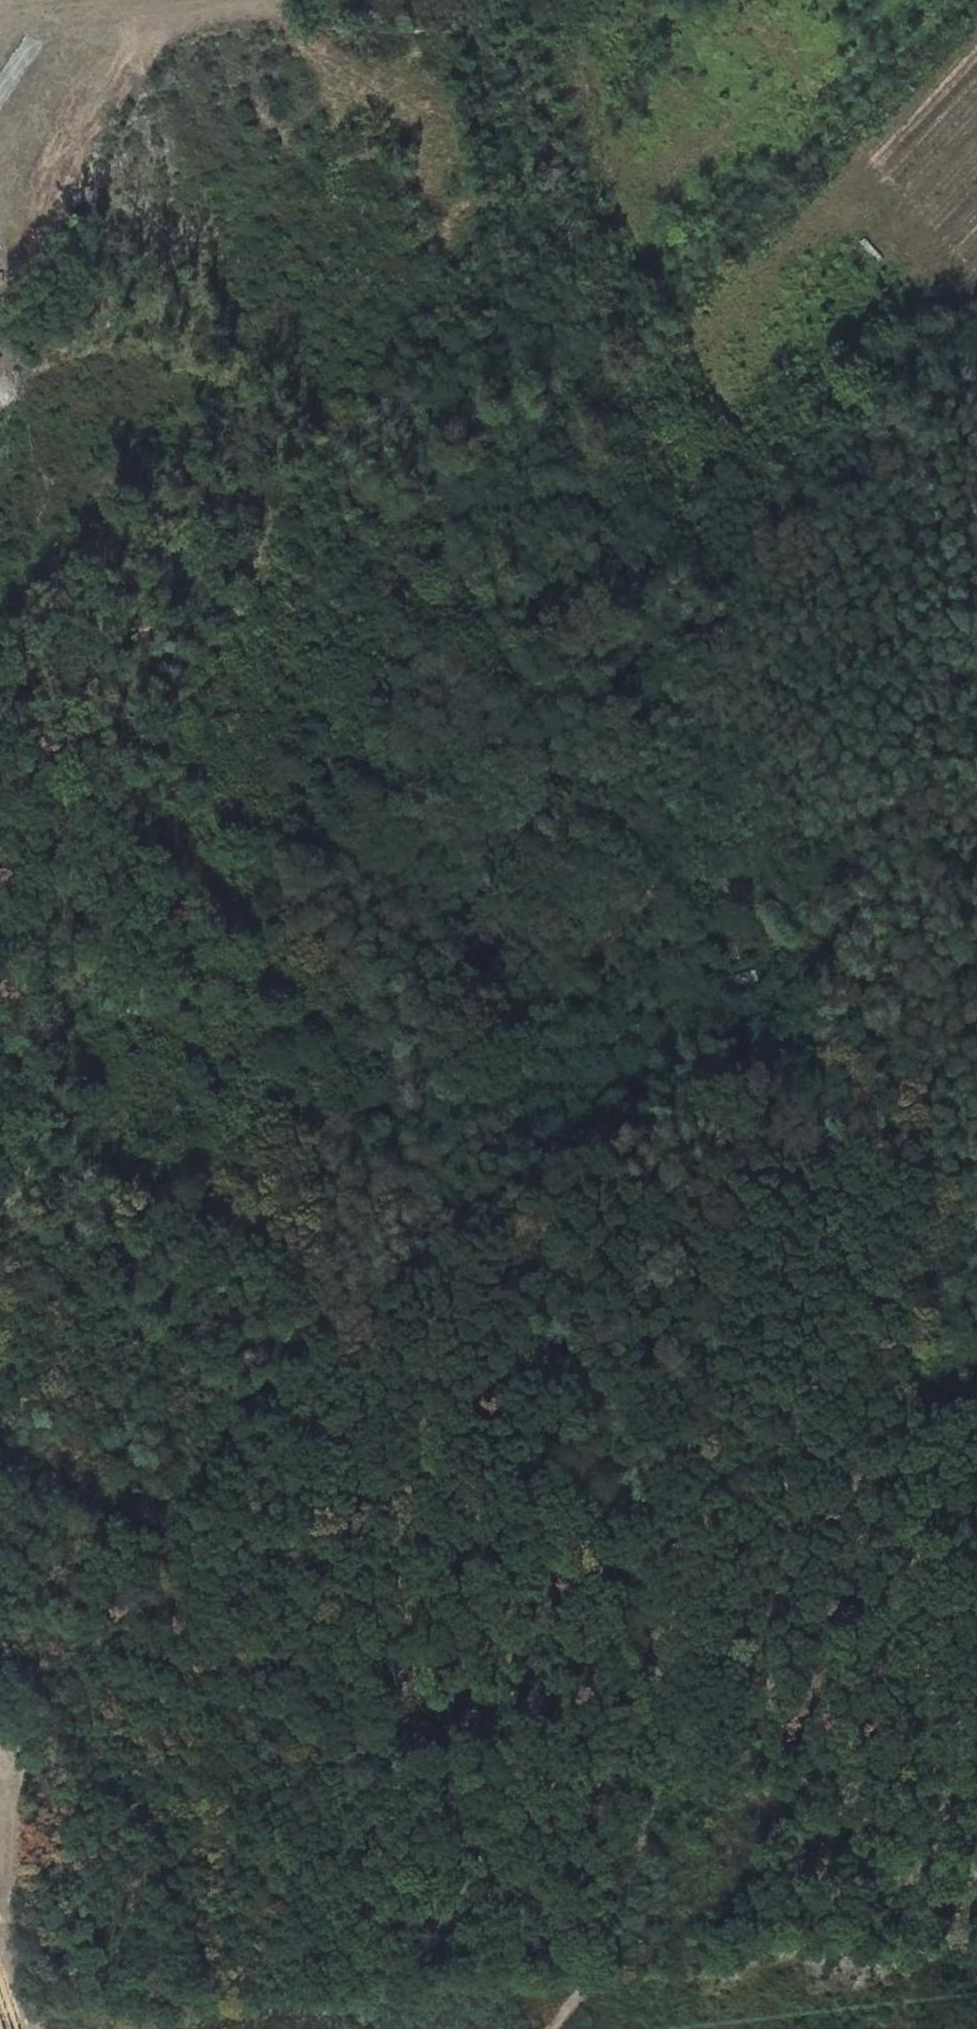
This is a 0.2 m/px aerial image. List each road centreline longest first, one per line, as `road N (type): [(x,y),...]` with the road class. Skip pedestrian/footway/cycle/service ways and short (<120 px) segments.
road 1 (track): [(733,1485),(723,1559),(652,1716),(656,1771),(640,1871),(597,1975),(554,2028)]
road 2 (track): [(6,1736),(15,1937),(45,2028)]
road 3 (track): [(976,1428),(733,1485)]

